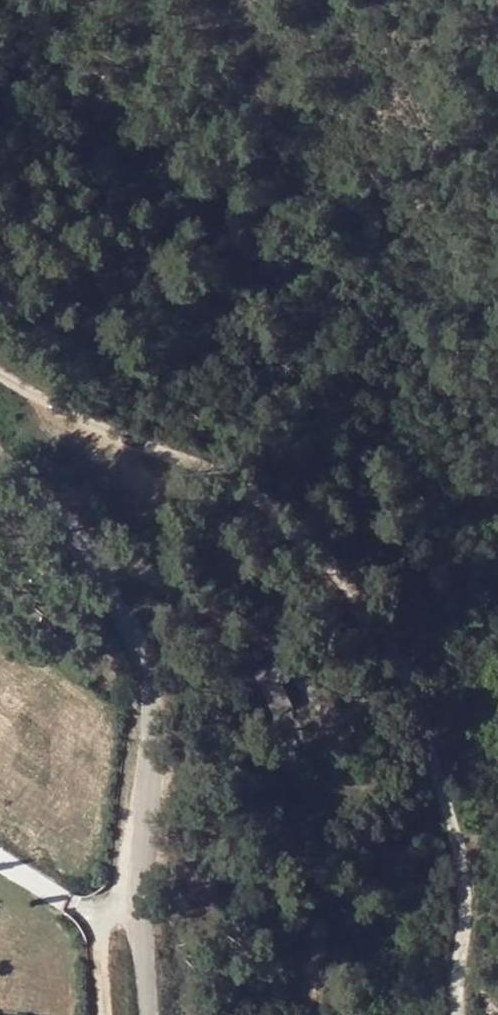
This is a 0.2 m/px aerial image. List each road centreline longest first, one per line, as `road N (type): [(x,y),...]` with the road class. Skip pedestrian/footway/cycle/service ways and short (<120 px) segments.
road 1 (track): [(455,1014),(464,887),(404,665),(356,592),(248,487),(82,434),(0,377)]
road 2 (unclassified): [(0,459),(85,547),(142,643),(153,688),(136,894),(148,1014)]

